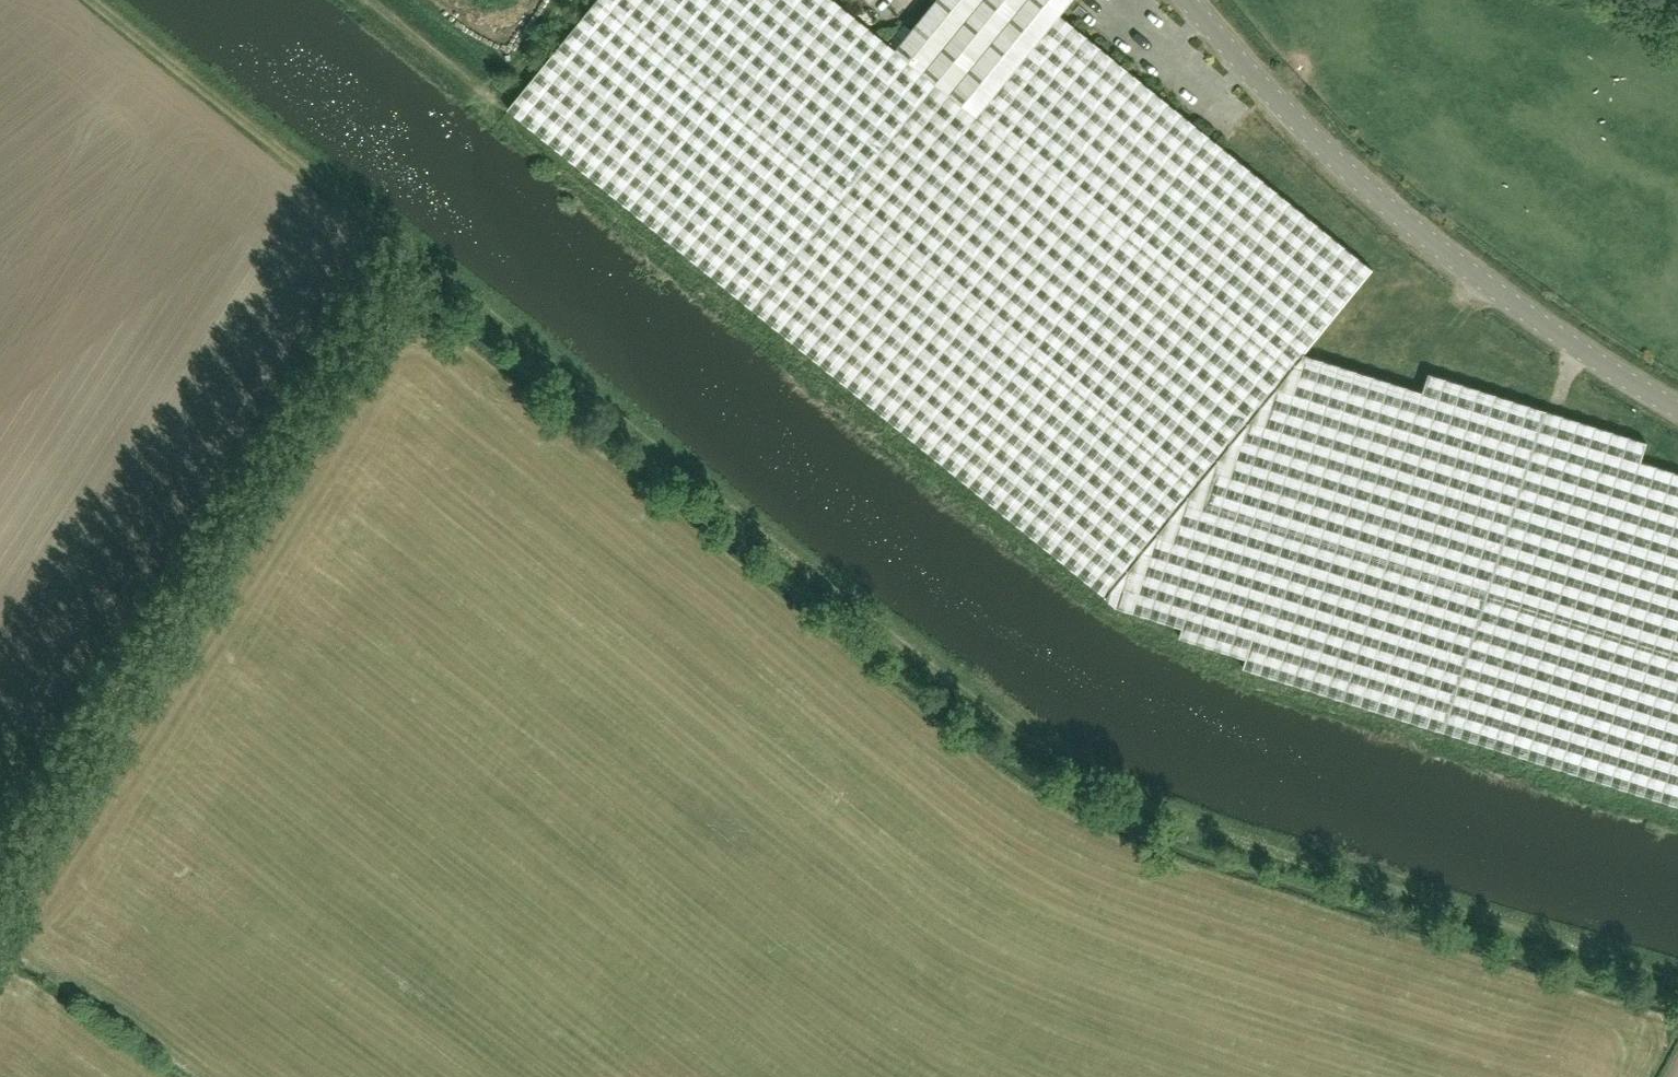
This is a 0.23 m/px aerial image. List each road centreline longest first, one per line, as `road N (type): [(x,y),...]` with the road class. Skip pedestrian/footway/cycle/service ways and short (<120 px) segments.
road 1 (track): [(1677,973),(1250,839),(1121,795),(1060,765),(97,0)]
road 2 (unclassified): [(1677,409),(1450,261),(1266,89),(1196,0)]

